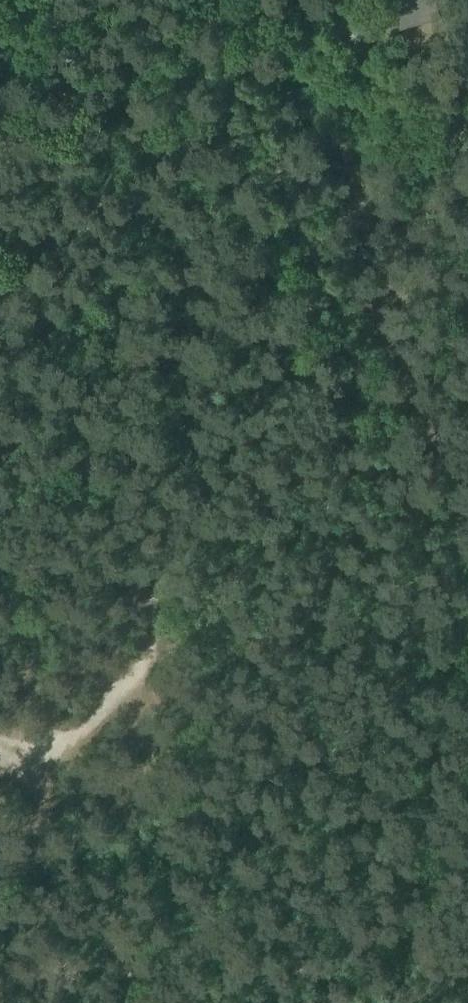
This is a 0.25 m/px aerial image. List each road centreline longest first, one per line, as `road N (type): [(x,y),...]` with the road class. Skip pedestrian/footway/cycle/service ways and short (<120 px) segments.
road 1 (track): [(467,636),(198,0)]

